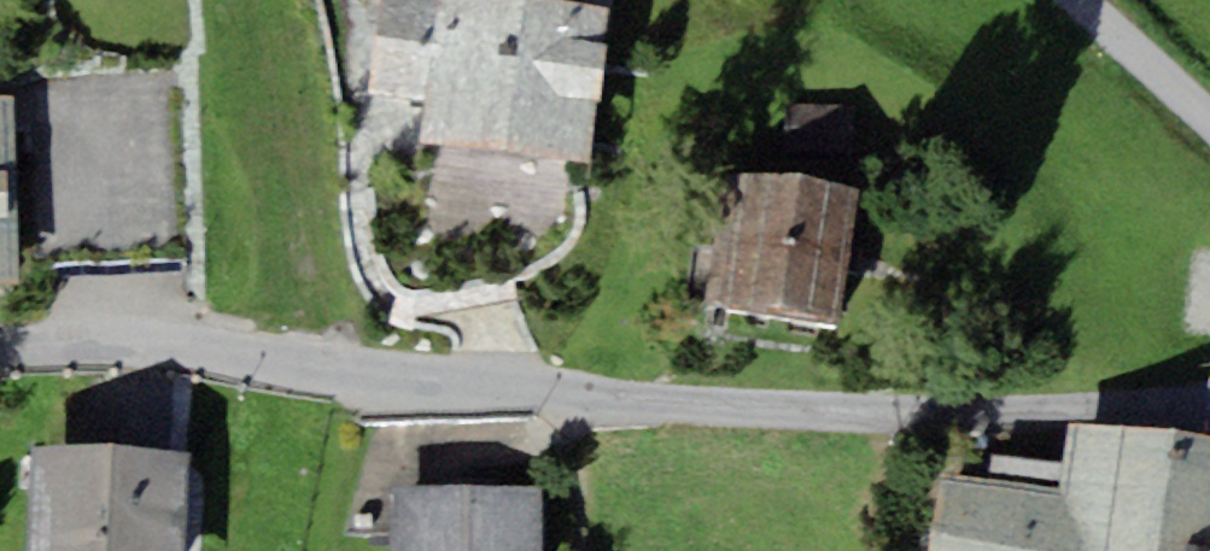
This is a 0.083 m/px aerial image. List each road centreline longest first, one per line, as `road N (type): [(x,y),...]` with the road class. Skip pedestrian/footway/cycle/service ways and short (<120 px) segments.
road 1 (residential): [(0,359),(192,348),(568,391),(1075,403),(1209,415)]
road 2 (residential): [(1209,129),(1078,0)]

